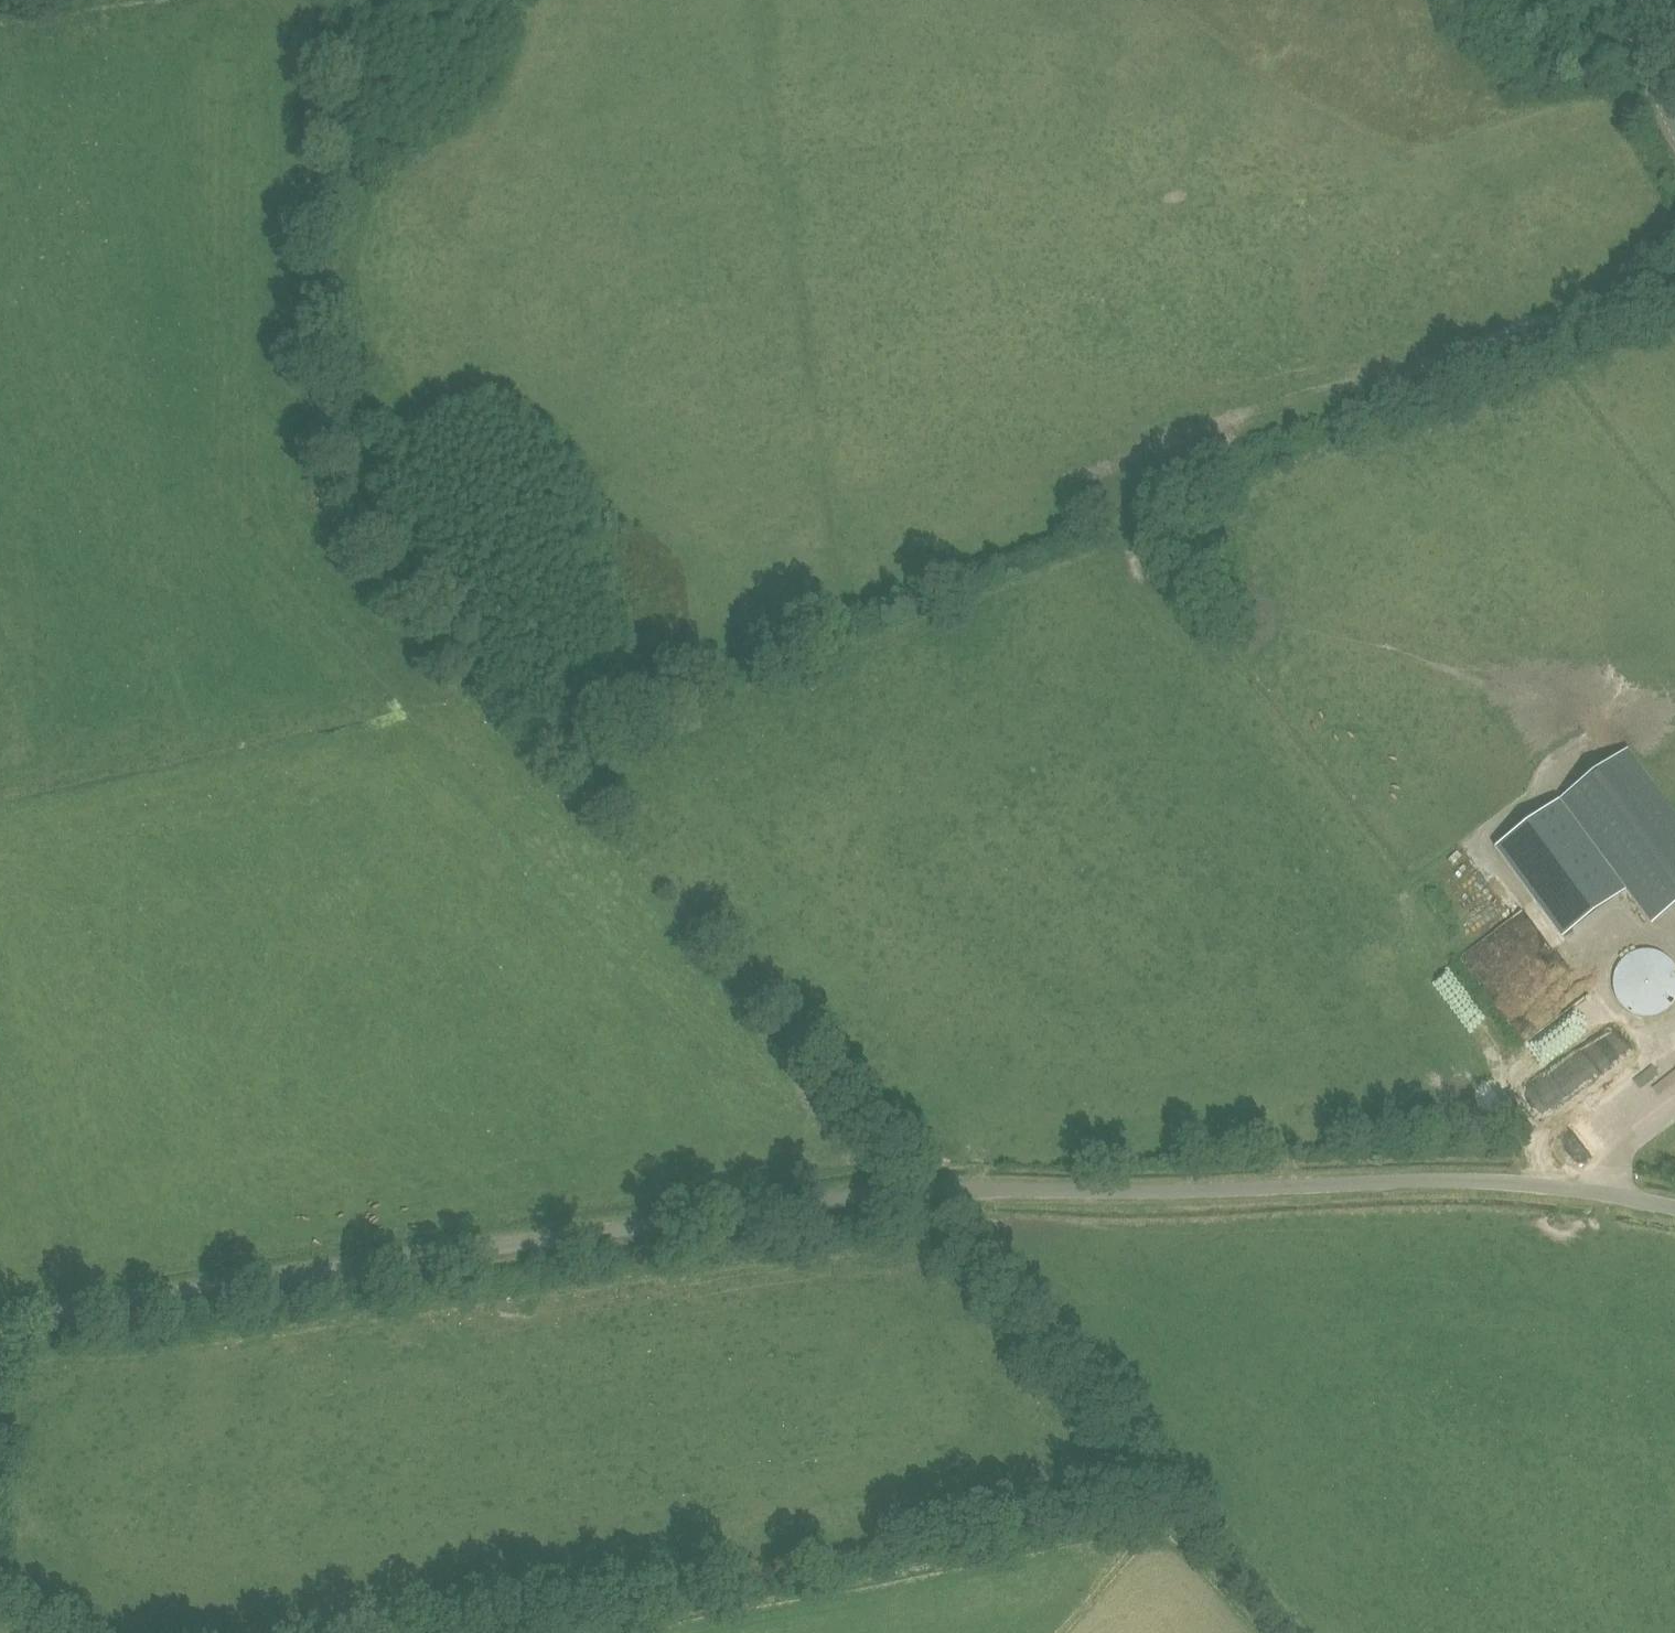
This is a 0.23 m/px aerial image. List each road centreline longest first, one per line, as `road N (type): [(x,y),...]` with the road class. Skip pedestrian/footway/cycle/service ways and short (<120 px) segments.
road 1 (unclassified): [(0,1326),(192,1291),(921,1193),(1519,1186),(1674,1211)]
road 2 (tertiary): [(1674,119),(1642,0)]

